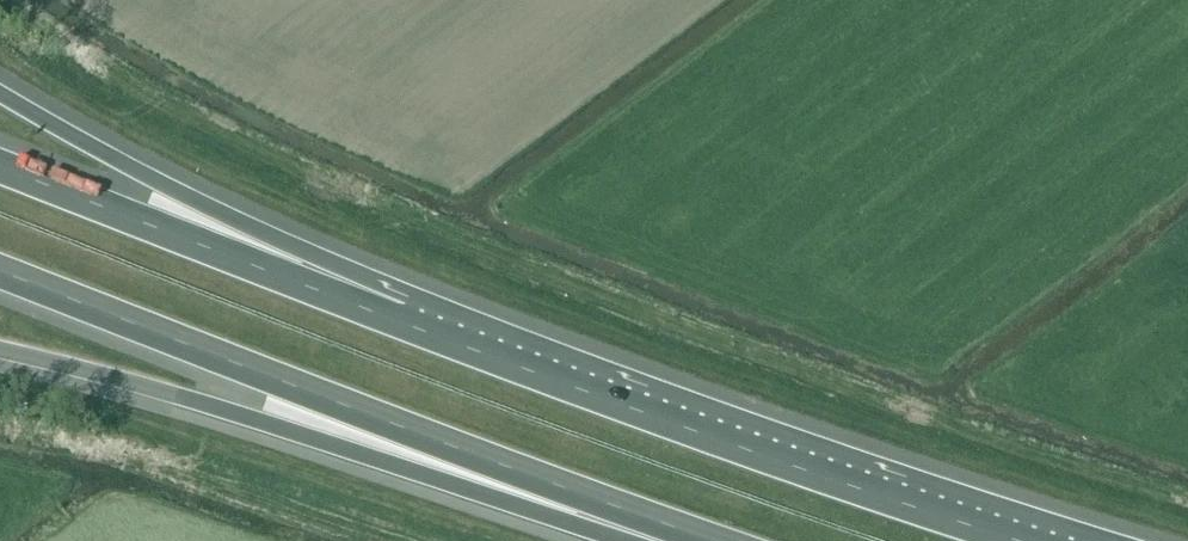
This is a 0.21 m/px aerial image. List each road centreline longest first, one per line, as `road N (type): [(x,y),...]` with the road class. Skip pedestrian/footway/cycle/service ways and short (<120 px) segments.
road 1 (motorway): [(0,270),(712,540)]
road 2 (motorway): [(1027,540),(403,324)]
road 3 (motorway): [(0,350),(182,396),(624,540)]
road 4 (motorway): [(403,324),(345,271),(168,189),(0,96)]
road 5 (motorway): [(403,324),(0,166)]

